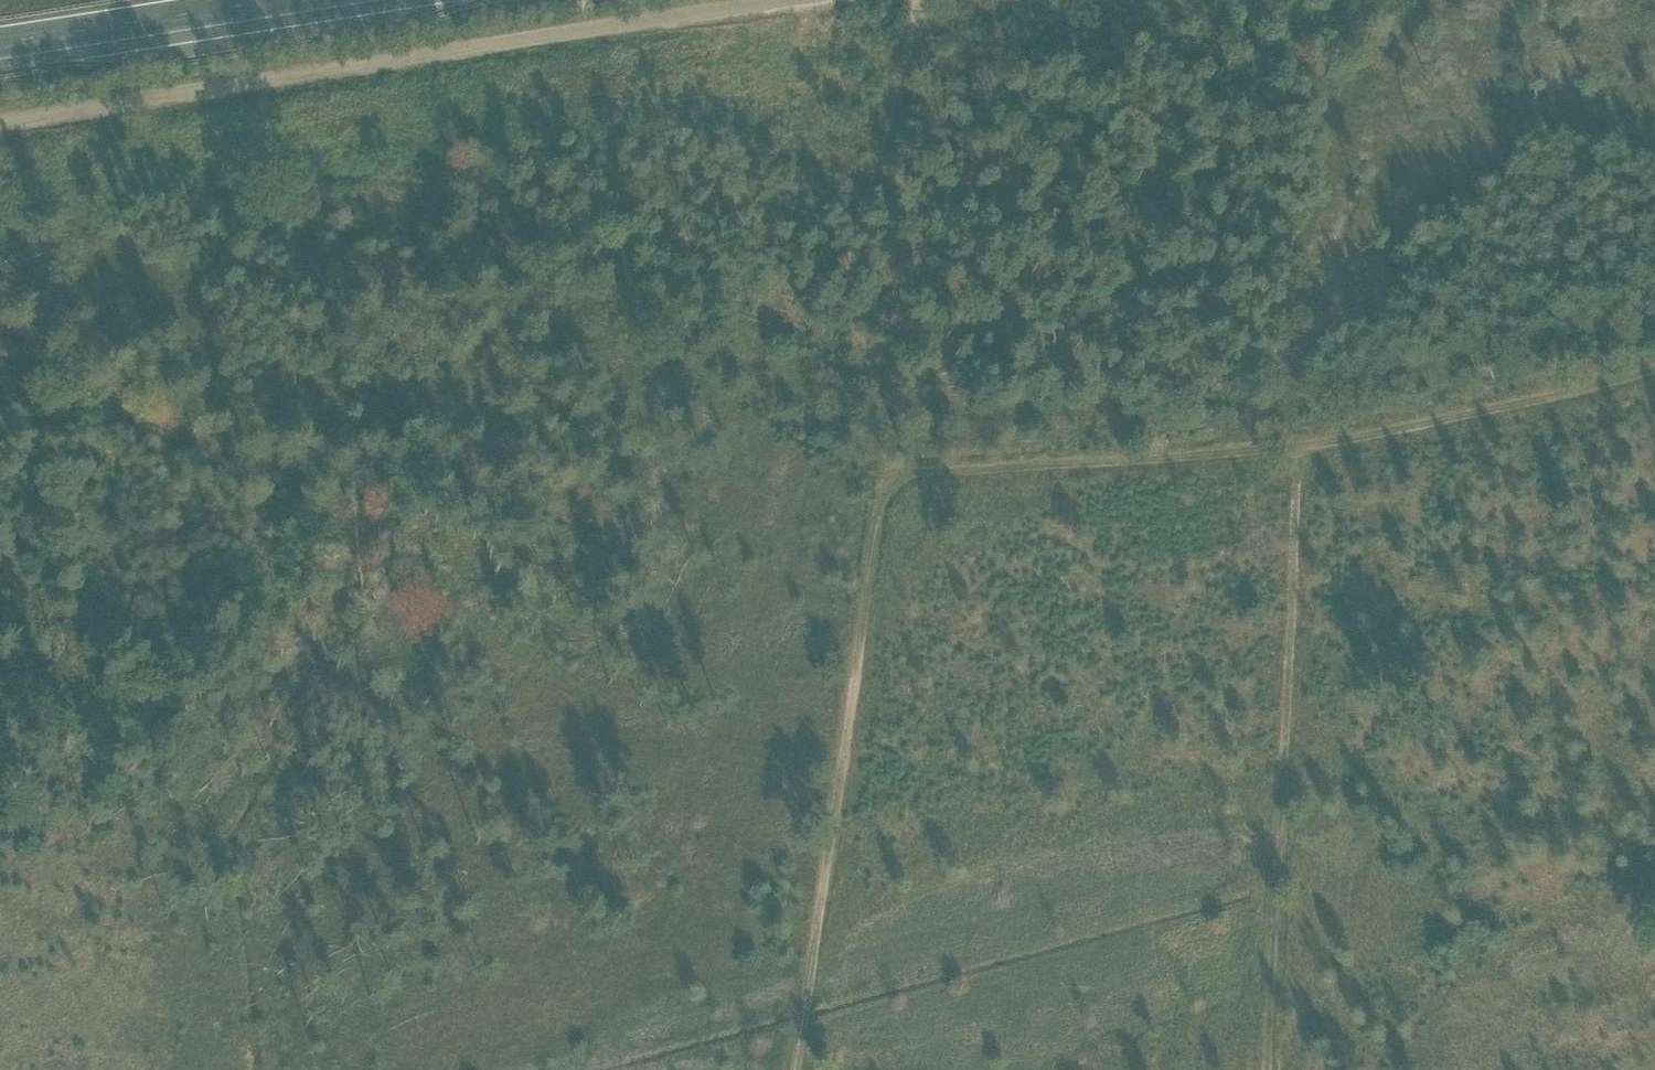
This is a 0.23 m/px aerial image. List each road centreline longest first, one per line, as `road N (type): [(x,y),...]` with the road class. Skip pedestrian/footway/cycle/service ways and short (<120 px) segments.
road 1 (unclassified): [(0,119),(769,0)]
road 2 (track): [(1267,1069),(1298,448)]
road 3 (track): [(794,1069),(878,514),(901,481)]
road 4 (track): [(901,481),(928,471),(1286,449)]
road 5 (track): [(1298,448),(1654,367)]
road 6 (motorway): [(0,42),(270,0)]

